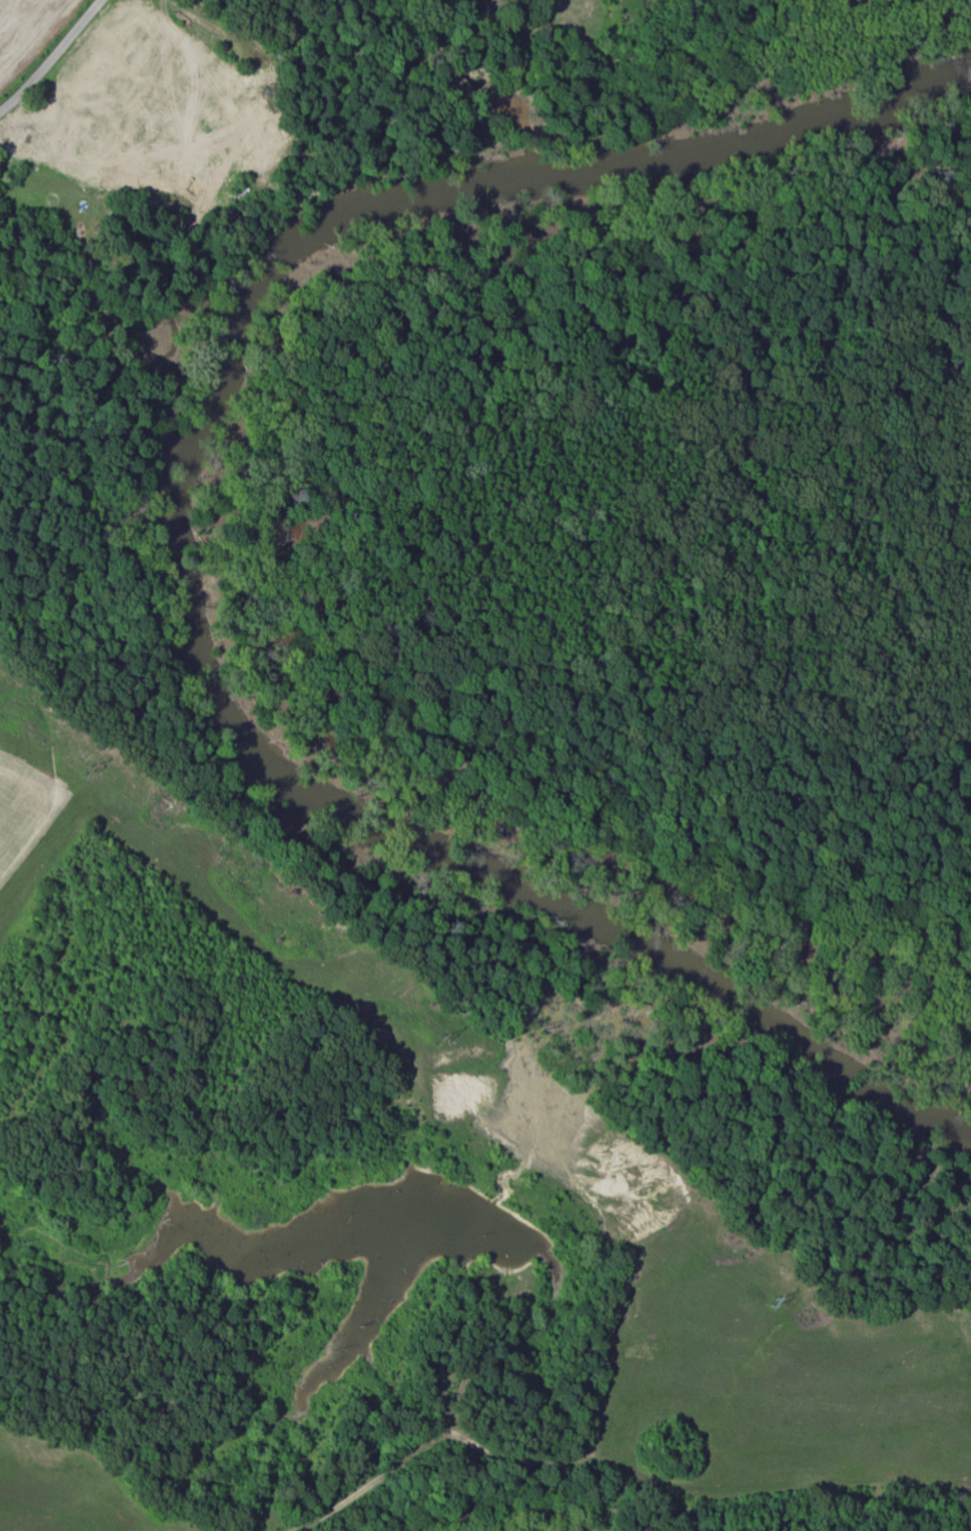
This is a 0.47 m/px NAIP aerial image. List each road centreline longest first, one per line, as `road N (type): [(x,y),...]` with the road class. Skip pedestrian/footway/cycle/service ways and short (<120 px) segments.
road 1 (residential): [(0,115),(101,0)]

